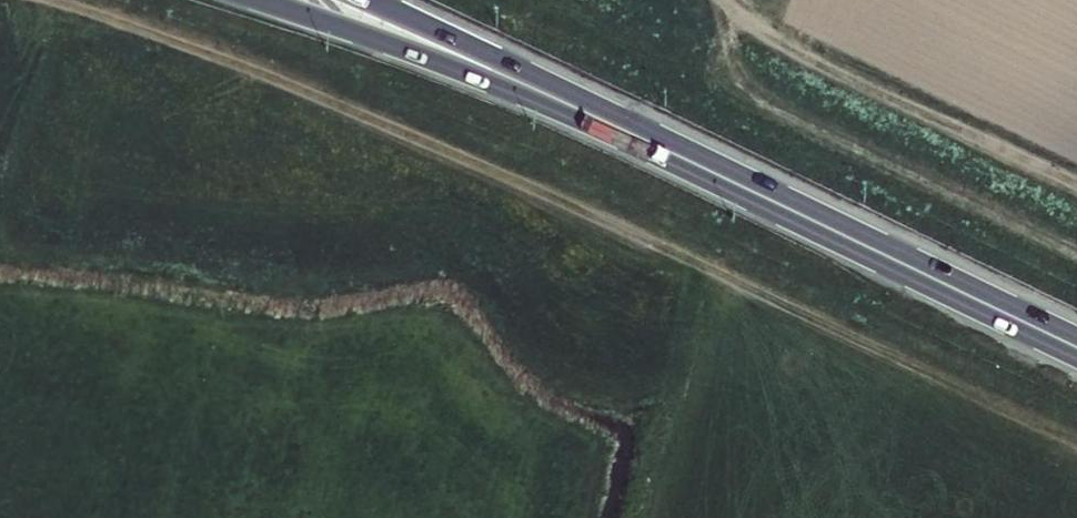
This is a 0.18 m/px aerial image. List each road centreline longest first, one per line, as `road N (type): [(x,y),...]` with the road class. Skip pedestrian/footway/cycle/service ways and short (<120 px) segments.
road 1 (track): [(0,7),(279,75),(771,297)]
road 2 (trunk): [(261,0),(755,192)]
road 3 (trunk): [(755,192),(372,0)]
road 4 (track): [(1076,186),(759,35),(736,0)]
road 5 (trunk): [(755,192),(1076,348)]

